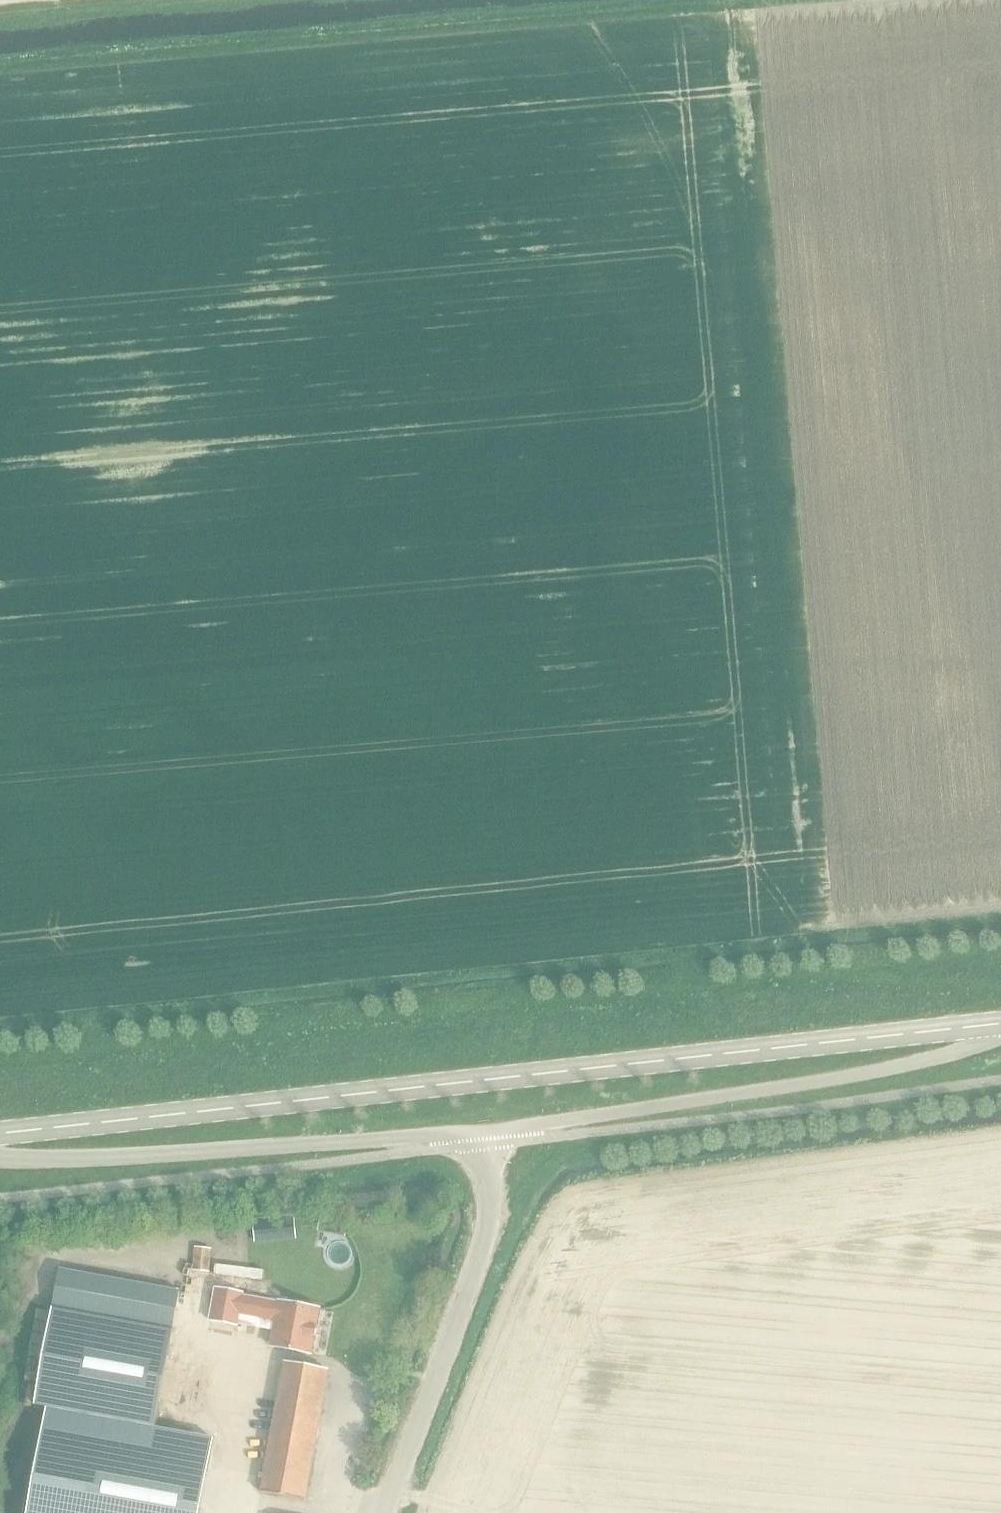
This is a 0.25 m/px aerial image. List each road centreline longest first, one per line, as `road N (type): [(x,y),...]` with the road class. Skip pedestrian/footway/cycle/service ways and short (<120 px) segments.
road 1 (secondary): [(0,1134),(1000,1023)]
road 2 (unclassified): [(483,1131),(948,1056),(1000,1037)]
road 3 (unclassified): [(0,1157),(483,1131)]
road 4 (unclassified): [(380,1512),(480,1244),(489,1198),(483,1131)]

